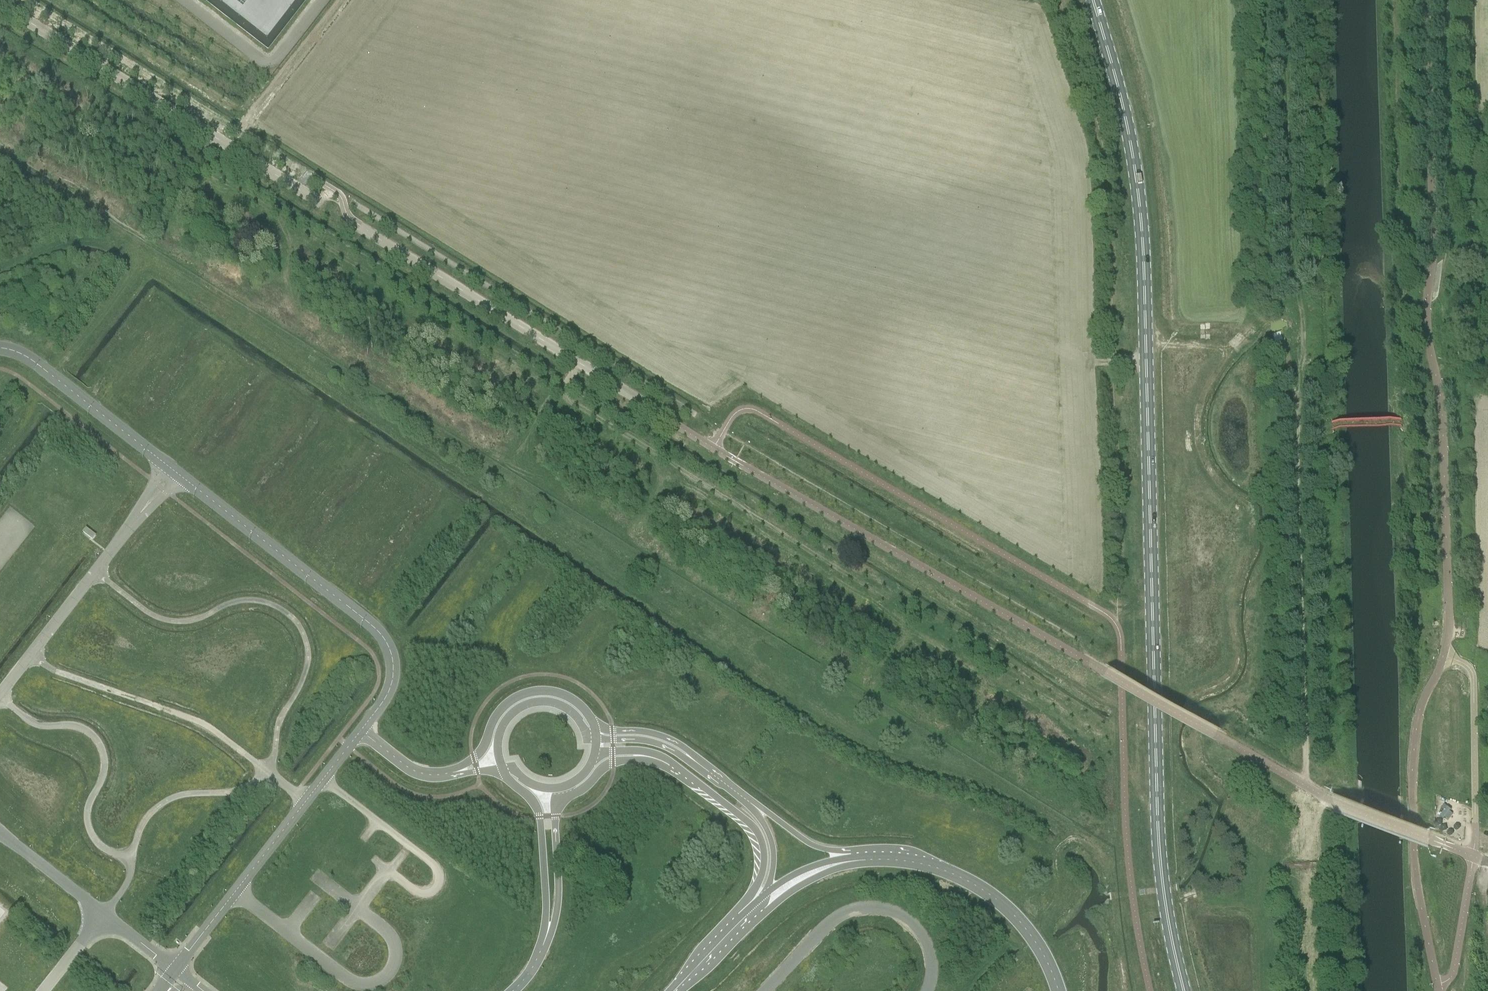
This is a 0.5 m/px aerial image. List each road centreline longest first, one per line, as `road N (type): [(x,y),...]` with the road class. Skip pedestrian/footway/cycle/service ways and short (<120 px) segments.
road 1 (secondary): [(1184,990),(1158,824),(1137,184),(1092,0)]
road 2 (track): [(1447,0),(1446,247),(1429,281)]

